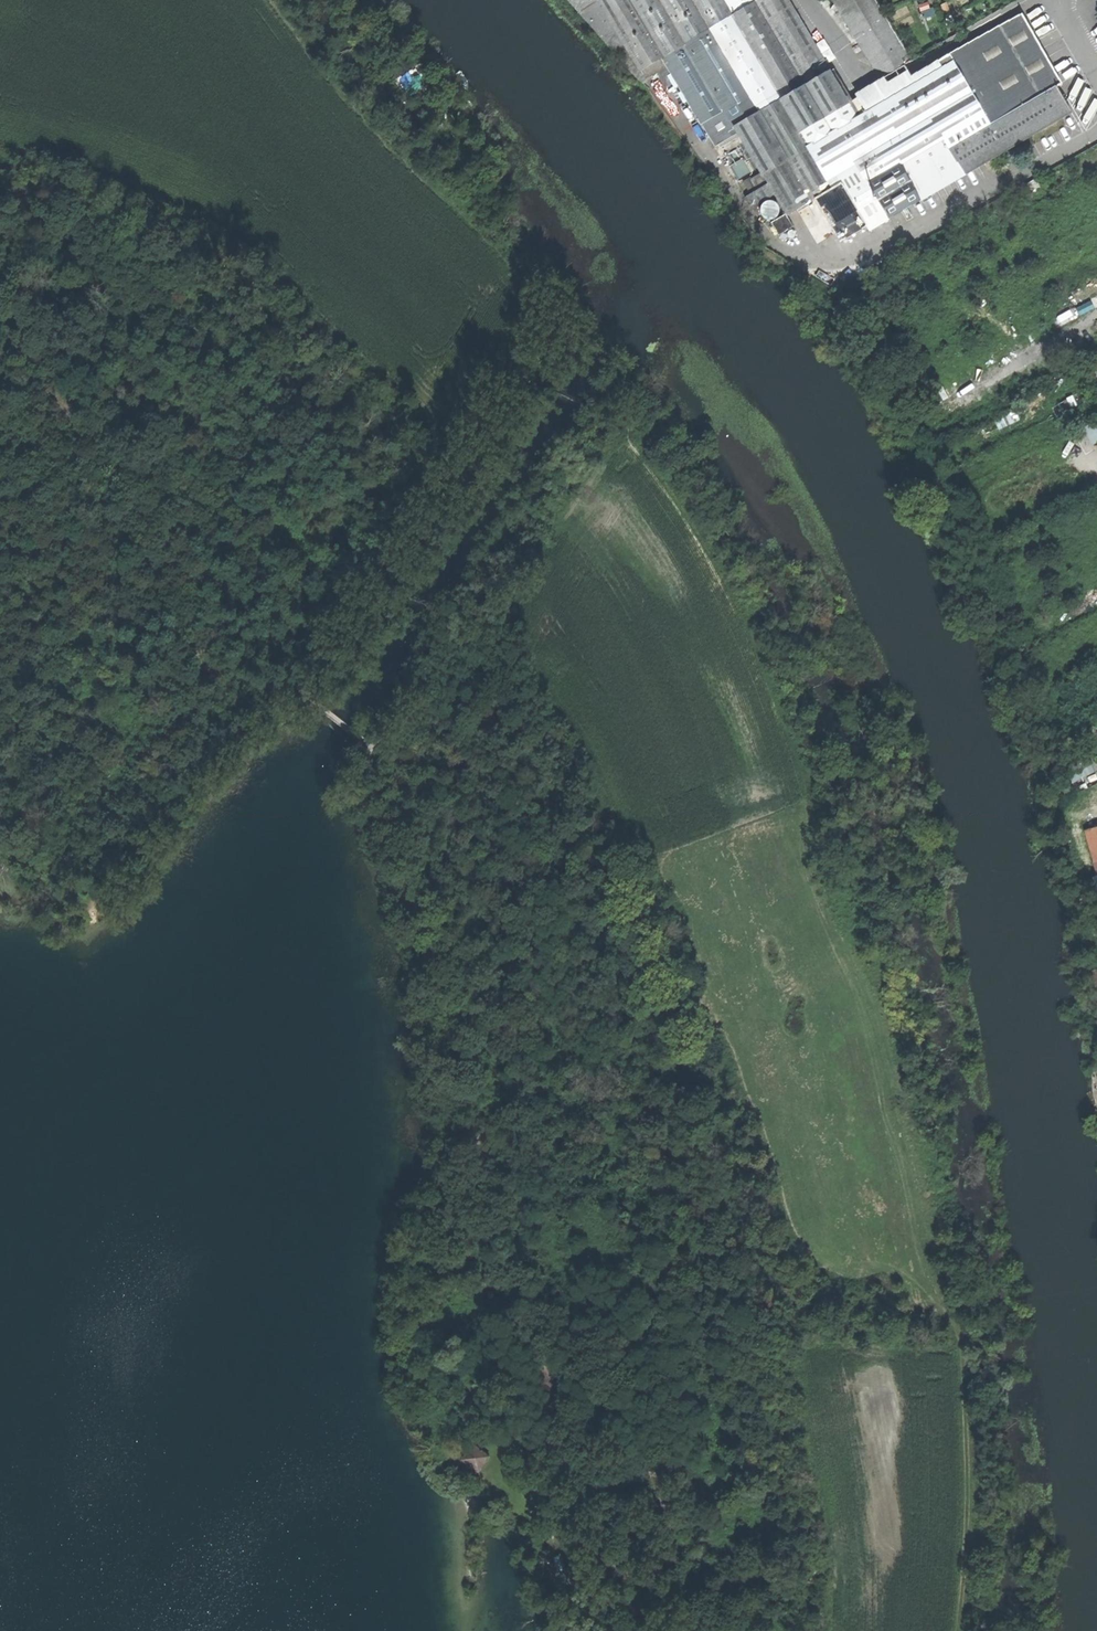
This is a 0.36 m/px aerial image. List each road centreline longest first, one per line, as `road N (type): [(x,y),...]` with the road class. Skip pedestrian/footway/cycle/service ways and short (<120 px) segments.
road 1 (track): [(682,1630),(668,1515),(647,1450),(603,1406),(558,1383)]

